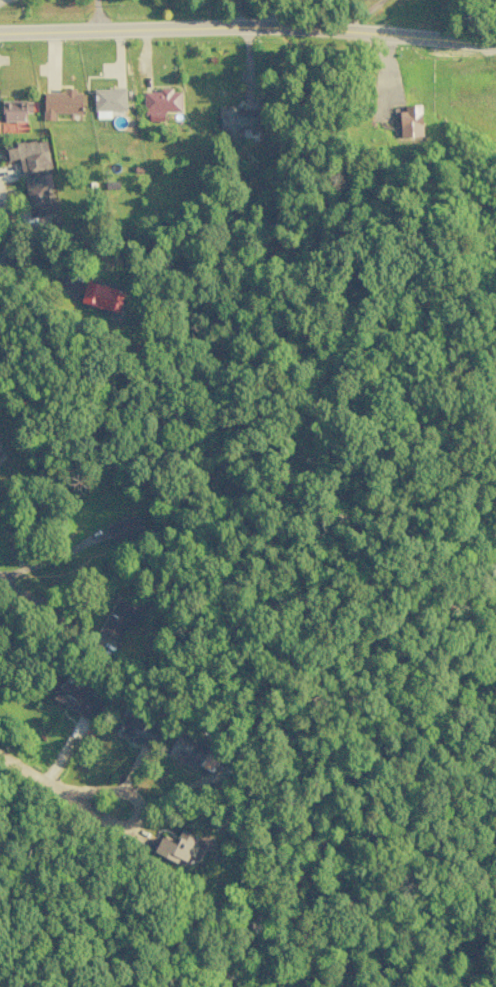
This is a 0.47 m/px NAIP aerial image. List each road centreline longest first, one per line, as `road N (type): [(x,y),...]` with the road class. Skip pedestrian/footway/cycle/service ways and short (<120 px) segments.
road 1 (tertiary): [(0,33),(283,28),(495,45)]
road 2 (residential): [(0,255),(148,400)]
road 3 (residential): [(136,812),(120,793),(70,793),(113,823),(127,823),(136,812)]

